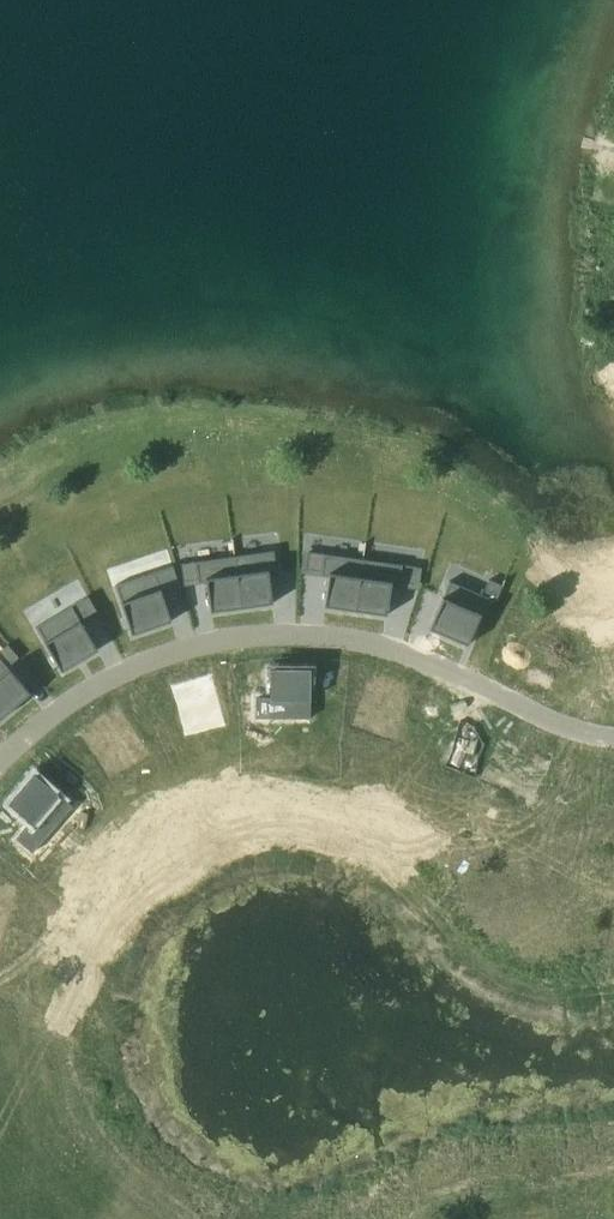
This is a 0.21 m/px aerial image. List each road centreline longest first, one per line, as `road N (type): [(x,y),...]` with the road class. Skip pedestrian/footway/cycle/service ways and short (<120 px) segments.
road 1 (residential): [(613,719),(416,647),(291,619),(173,628),(73,674),(0,749)]

